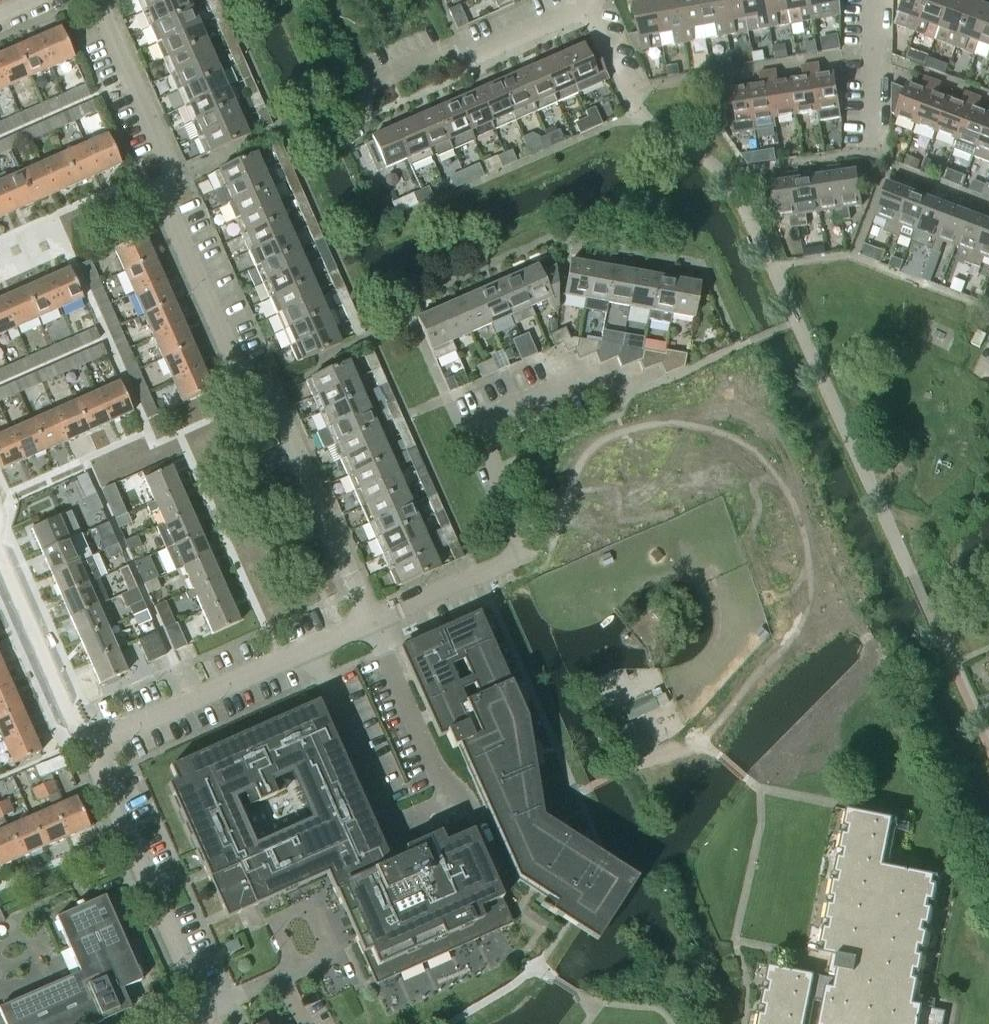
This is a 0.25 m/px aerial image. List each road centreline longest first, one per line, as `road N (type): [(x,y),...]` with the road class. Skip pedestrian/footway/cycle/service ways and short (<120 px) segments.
road 1 (residential): [(370,618),(270,385),(243,380),(164,211),(162,166),(91,0)]
road 2 (residential): [(370,618),(529,547),(475,426),(598,371)]
road 3 (residential): [(94,742),(370,618)]
road 4 (residential): [(204,1014),(94,742)]
road 5 (residential): [(94,742),(0,533)]
road 6 (residential): [(382,101),(589,11)]
road 7 (residential): [(873,140),(878,0)]
road 8 (residential): [(204,1014),(283,982),(306,1023)]
road 9 (residential): [(645,118),(589,11)]

